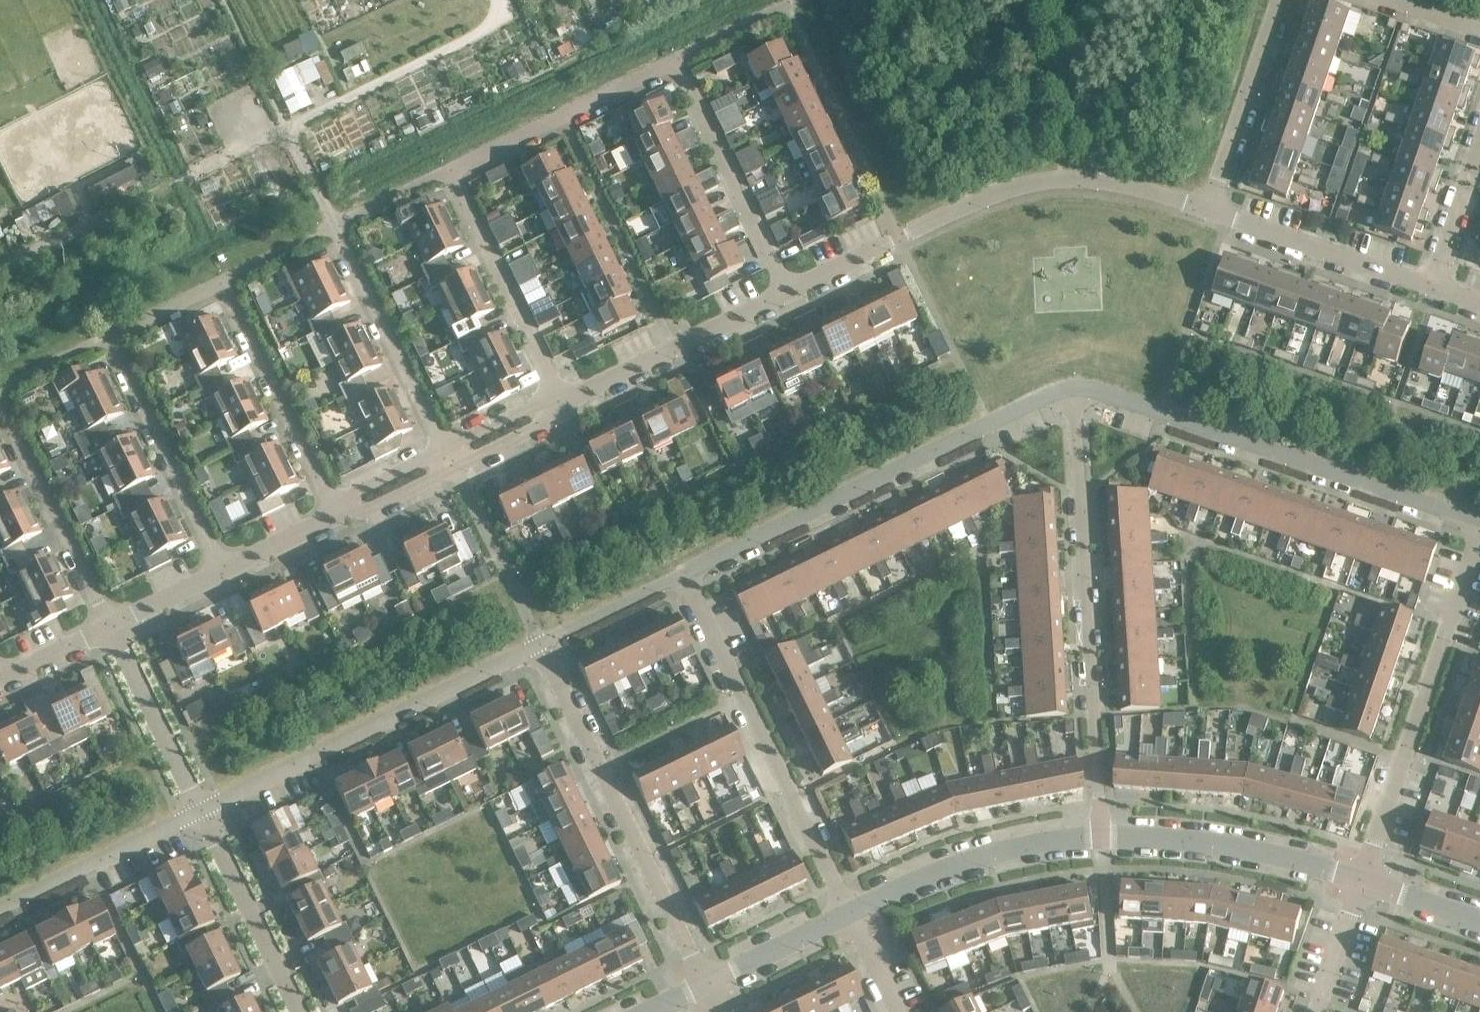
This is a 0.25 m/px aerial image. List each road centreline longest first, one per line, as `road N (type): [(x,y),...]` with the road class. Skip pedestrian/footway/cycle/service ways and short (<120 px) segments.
road 1 (residential): [(563,404),(447,168),(674,61),(789,292)]
road 2 (residential): [(337,515),(220,280),(107,337),(224,572)]
road 3 (residential): [(1074,392),(1103,837)]
road 4 (residential): [(789,292),(1037,184),(1119,188),(1203,213)]
road 5 (residential): [(1074,392),(688,574)]
road 6 (residential): [(1479,524),(1074,392)]
road 7 (residential): [(710,984),(541,646)]
road 8 (residential): [(688,574),(852,911)]
road 9 (residential): [(205,812),(541,646)]
road 10 (residential): [(1364,878),(1479,537)]
road 11 (residential): [(1103,837),(1241,845),(1364,878)]
road 12 (residential): [(852,911),(952,863),(1103,837)]
road 13 (residential): [(452,457),(334,223)]
road 14 (residential): [(563,404),(789,292)]
road 15 (residential): [(1434,289),(1203,213)]
road 16 (residential): [(111,626),(0,412)]
road 17 (residential): [(0,908),(205,812)]
road 18 (residential): [(1203,213),(1279,0)]
road 19 (residential): [(305,1011),(205,812)]
road 20 (residential): [(205,812),(111,626)]
road 21 (residential): [(688,574),(541,646)]
road 22 (residential): [(710,984),(852,911)]
road 23 (residential): [(1364,878),(1317,1011)]
road 24 (residential): [(1434,289),(1479,159)]
road 25 (residential): [(337,515),(452,457)]
road 26 (residential): [(224,572),(337,515)]
road 27 (residential): [(111,626),(224,572)]
road 28 (residential): [(0,680),(111,626)]
road 29 (residential): [(452,457),(563,404)]
road 30 (residential): [(1364,878),(1479,919)]

